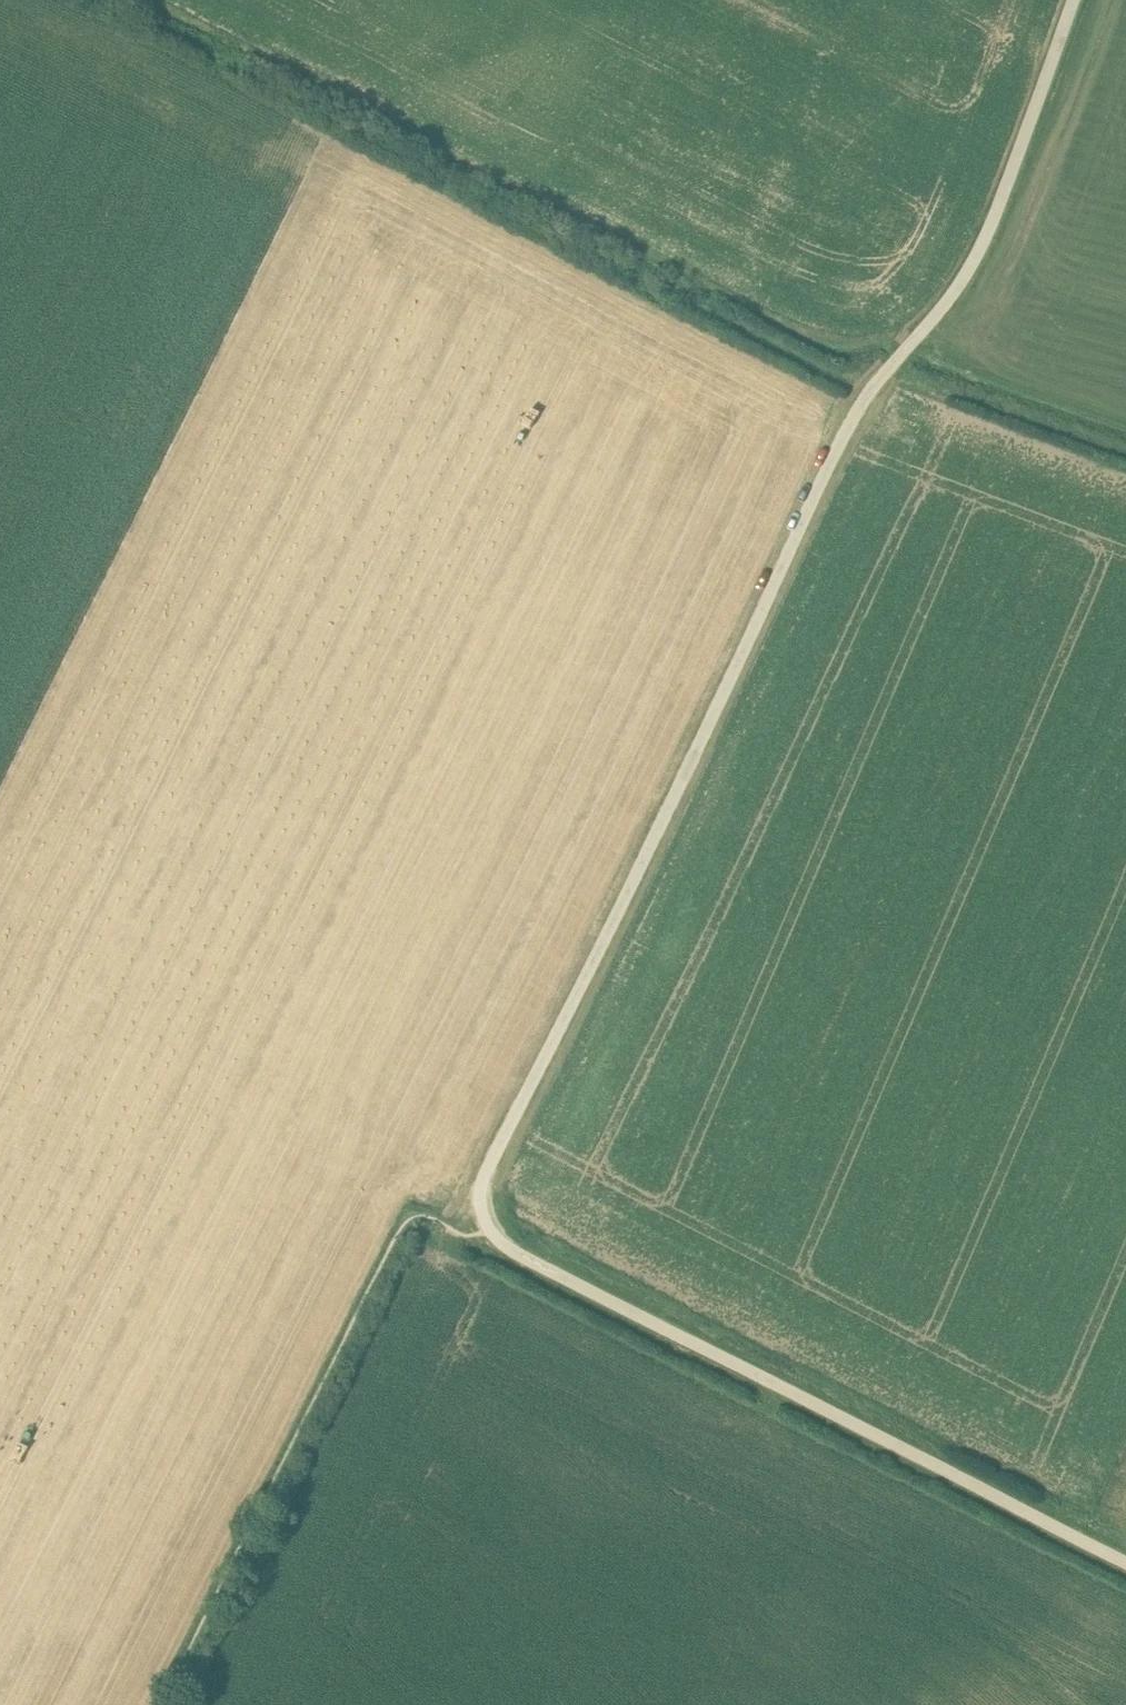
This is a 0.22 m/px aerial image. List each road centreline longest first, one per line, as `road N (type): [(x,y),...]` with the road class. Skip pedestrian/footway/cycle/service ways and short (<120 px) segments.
road 1 (unclassified): [(1125,1561),(521,1256),(489,1228),(482,1193),(840,451),(886,376),(969,274),(1072,0)]

